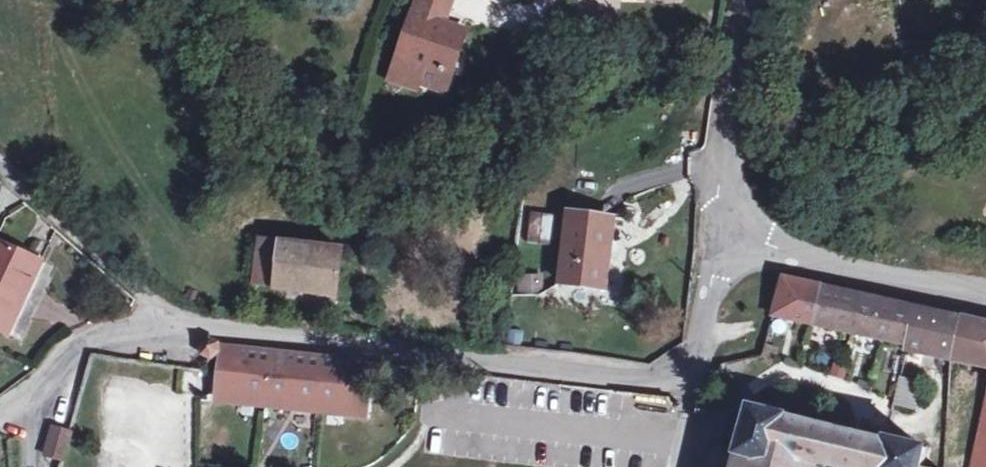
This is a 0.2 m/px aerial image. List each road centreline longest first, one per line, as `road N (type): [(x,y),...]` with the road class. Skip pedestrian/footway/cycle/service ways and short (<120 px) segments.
road 1 (residential): [(721,239),(698,357),(651,380),(178,332)]
road 2 (track): [(686,440),(430,415),(393,466)]
road 3 (unclassified): [(985,289),(721,239)]
road 4 (residential): [(0,166),(178,332)]
road 5 (unclassified): [(721,239),(715,197),(742,0)]
road 6 (residential): [(178,332),(99,336),(47,377)]

